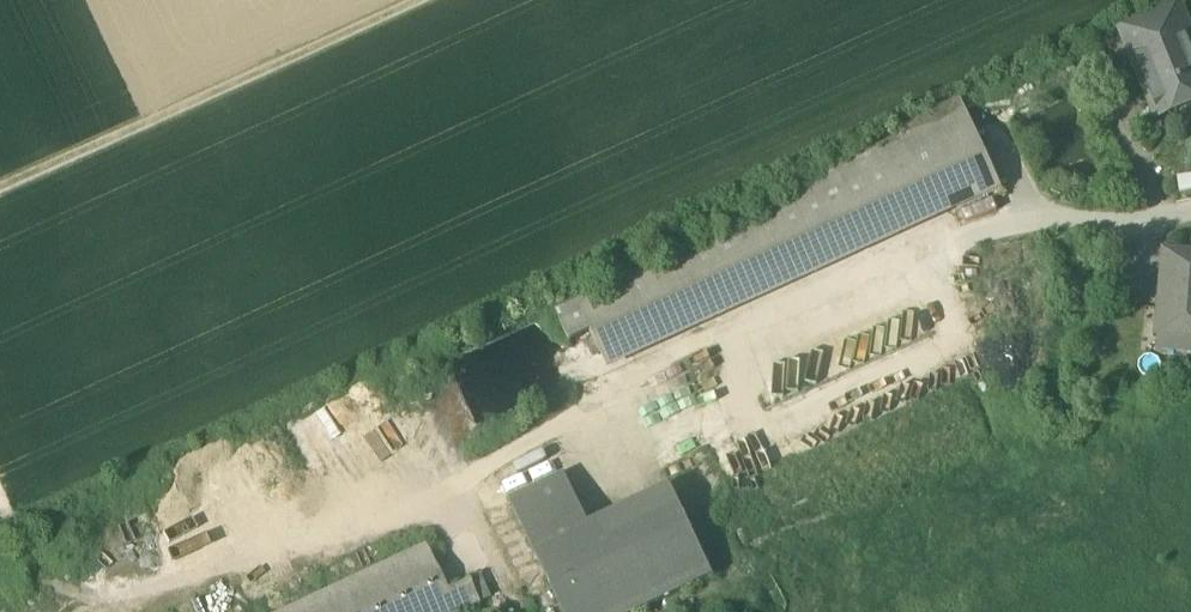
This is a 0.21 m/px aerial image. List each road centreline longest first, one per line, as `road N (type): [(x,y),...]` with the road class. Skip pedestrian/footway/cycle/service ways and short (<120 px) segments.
road 1 (track): [(418,0),(0,189)]
road 2 (track): [(0,492),(18,530),(81,611)]

